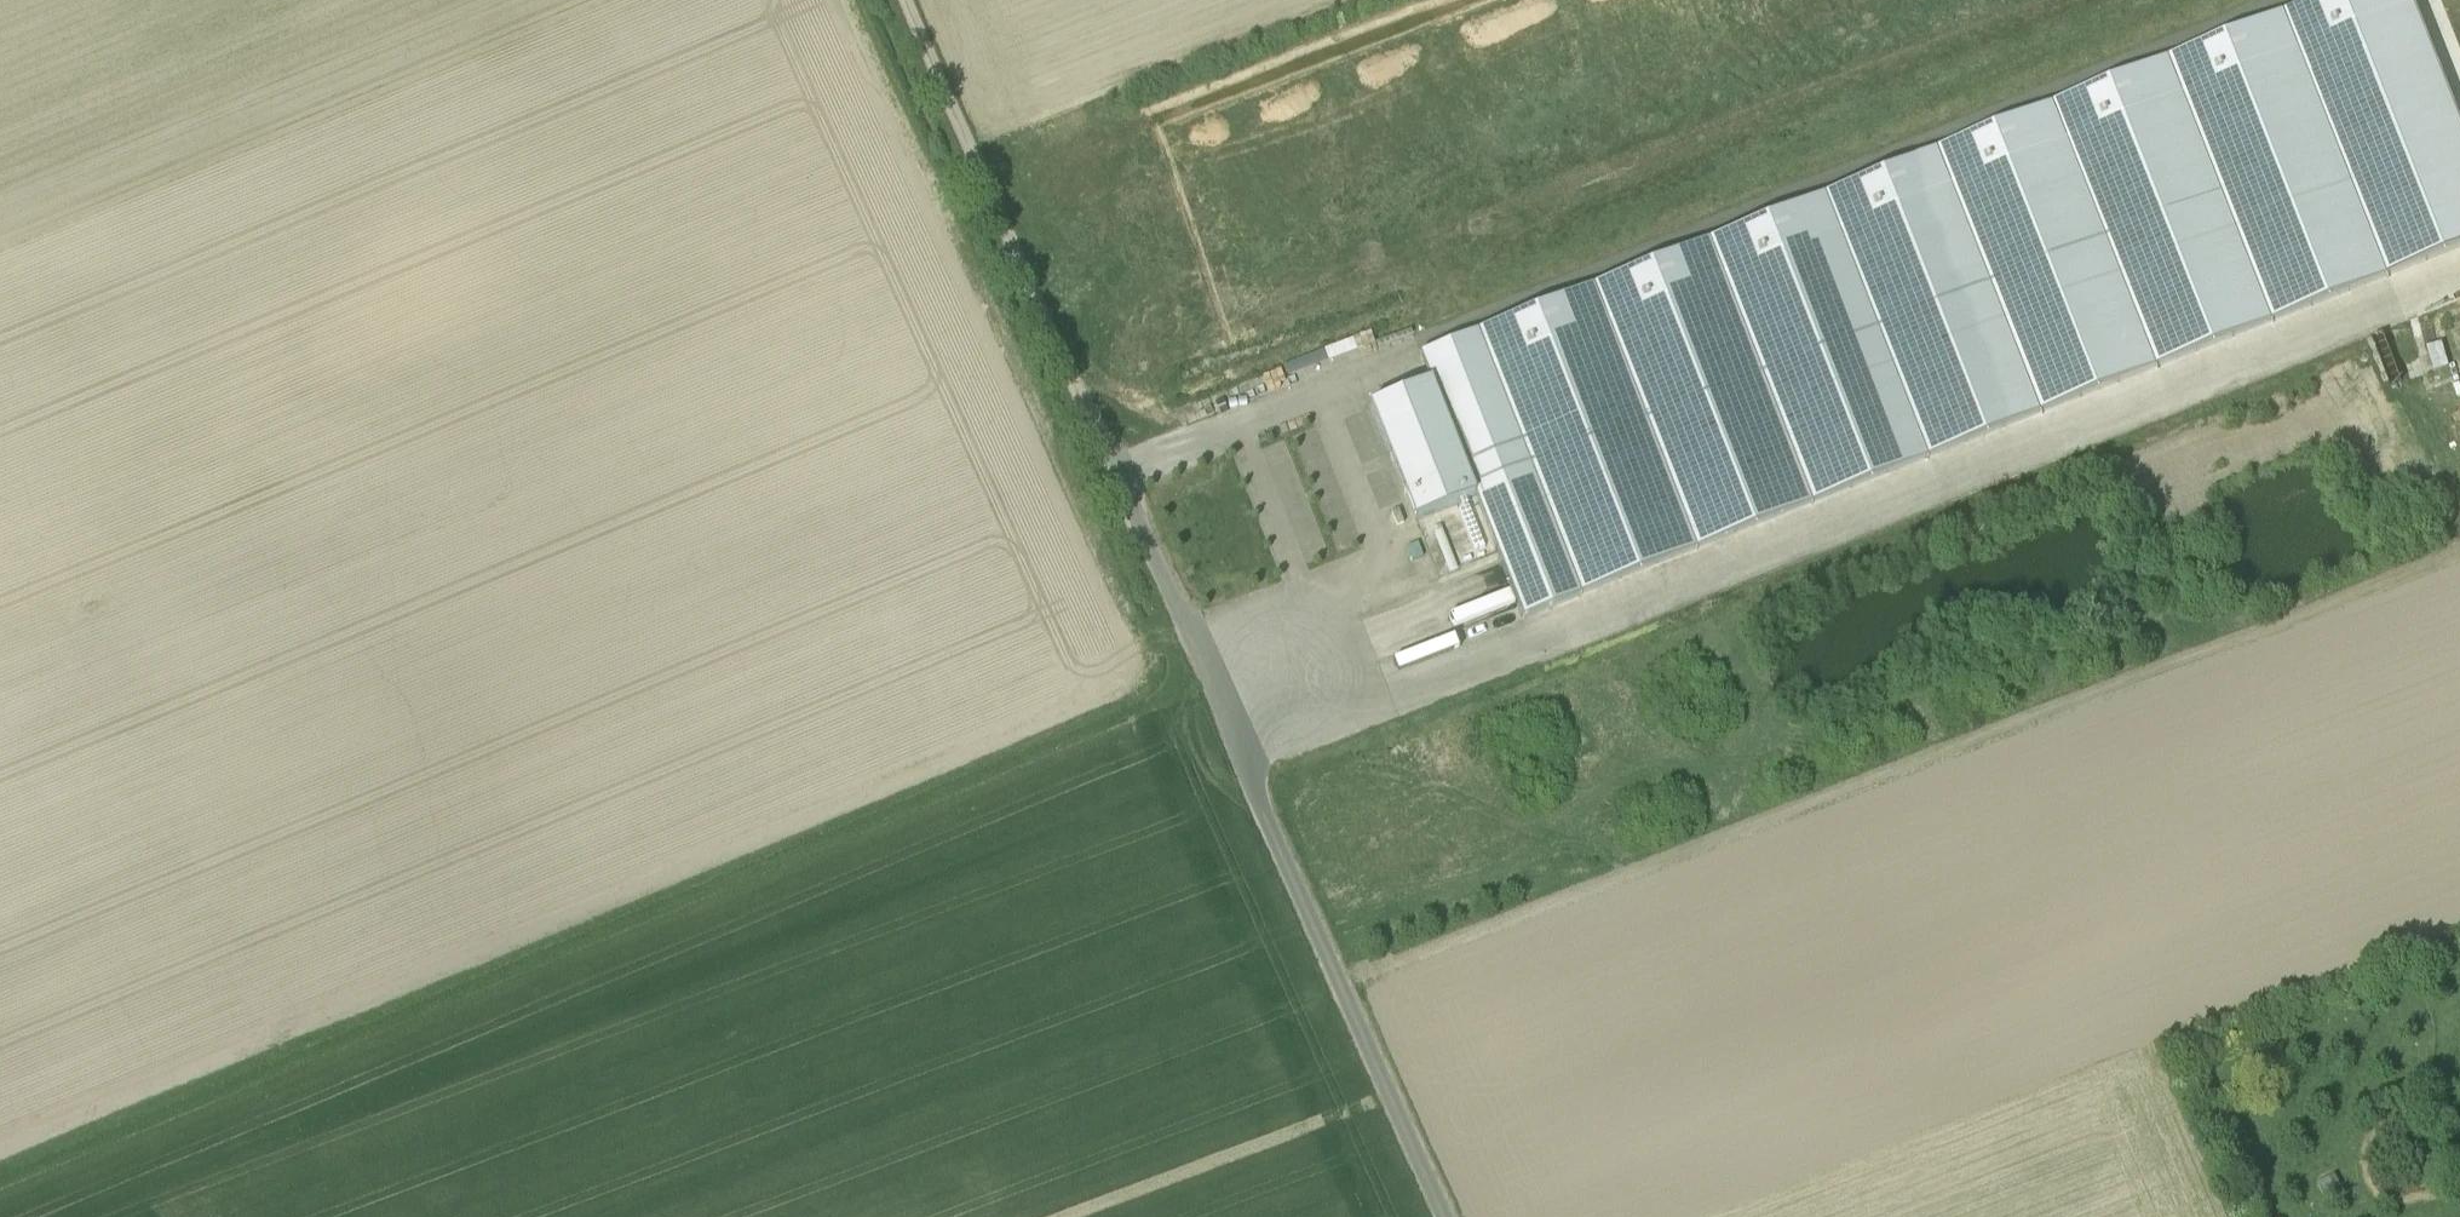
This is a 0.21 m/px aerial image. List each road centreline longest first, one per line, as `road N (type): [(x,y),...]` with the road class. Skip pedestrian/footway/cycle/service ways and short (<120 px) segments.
road 1 (unclassified): [(1443,1216),(901,0)]

